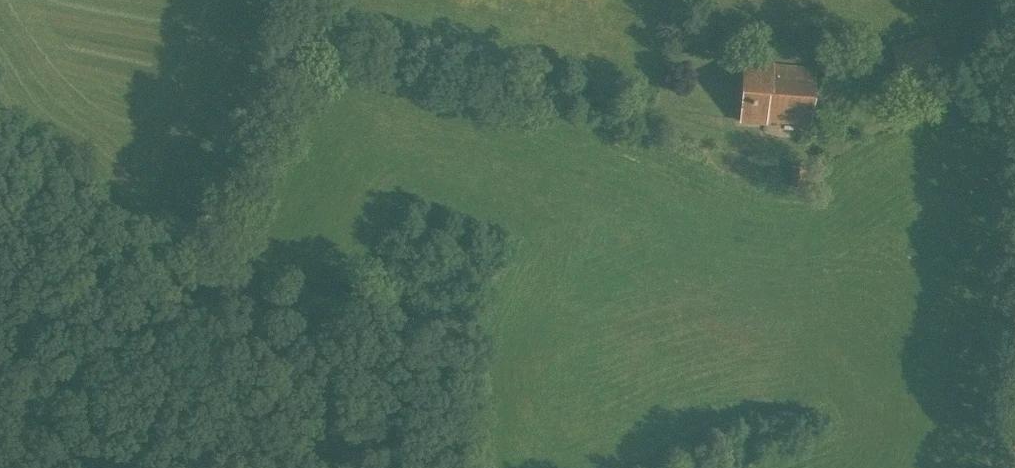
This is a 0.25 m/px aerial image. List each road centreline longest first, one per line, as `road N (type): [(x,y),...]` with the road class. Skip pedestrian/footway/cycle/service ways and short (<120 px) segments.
road 1 (tertiary): [(144,467),(165,341),(307,0)]

